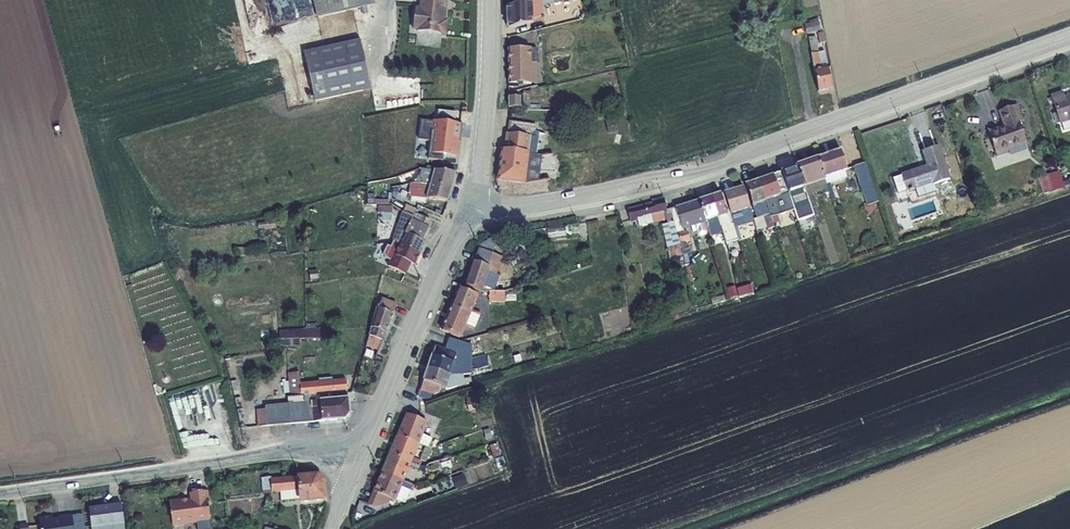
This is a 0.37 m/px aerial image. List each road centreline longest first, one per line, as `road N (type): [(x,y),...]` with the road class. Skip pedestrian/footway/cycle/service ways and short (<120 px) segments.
road 1 (tertiary): [(472,199),(530,205),(661,179),(1069,36)]
road 2 (unclassified): [(360,453),(289,451),(0,492)]
road 3 (tertiary): [(360,453),(472,199)]
road 4 (tertiary): [(491,0),(488,110),(472,199)]

